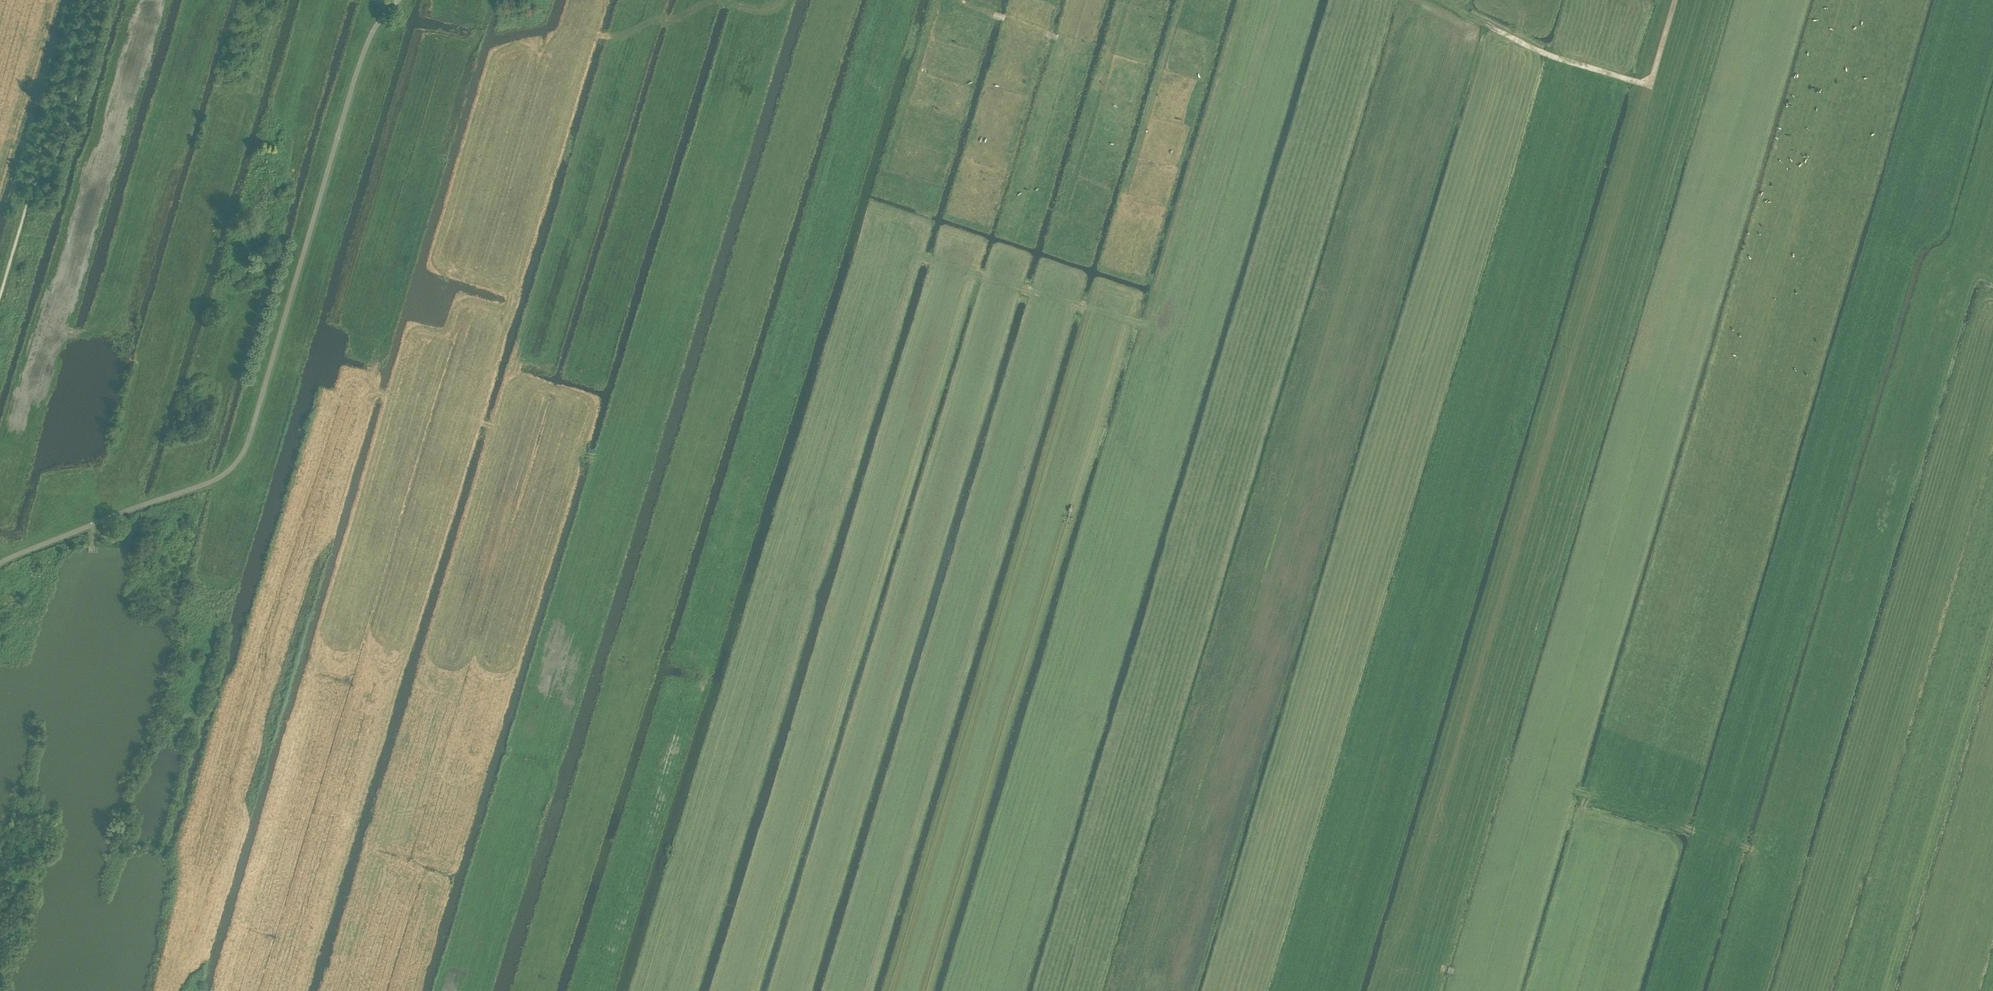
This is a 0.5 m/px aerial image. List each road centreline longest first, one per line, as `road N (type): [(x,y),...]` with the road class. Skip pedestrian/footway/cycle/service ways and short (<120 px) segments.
road 1 (track): [(1674,0),(1650,83),(1541,53),(1442,0)]

